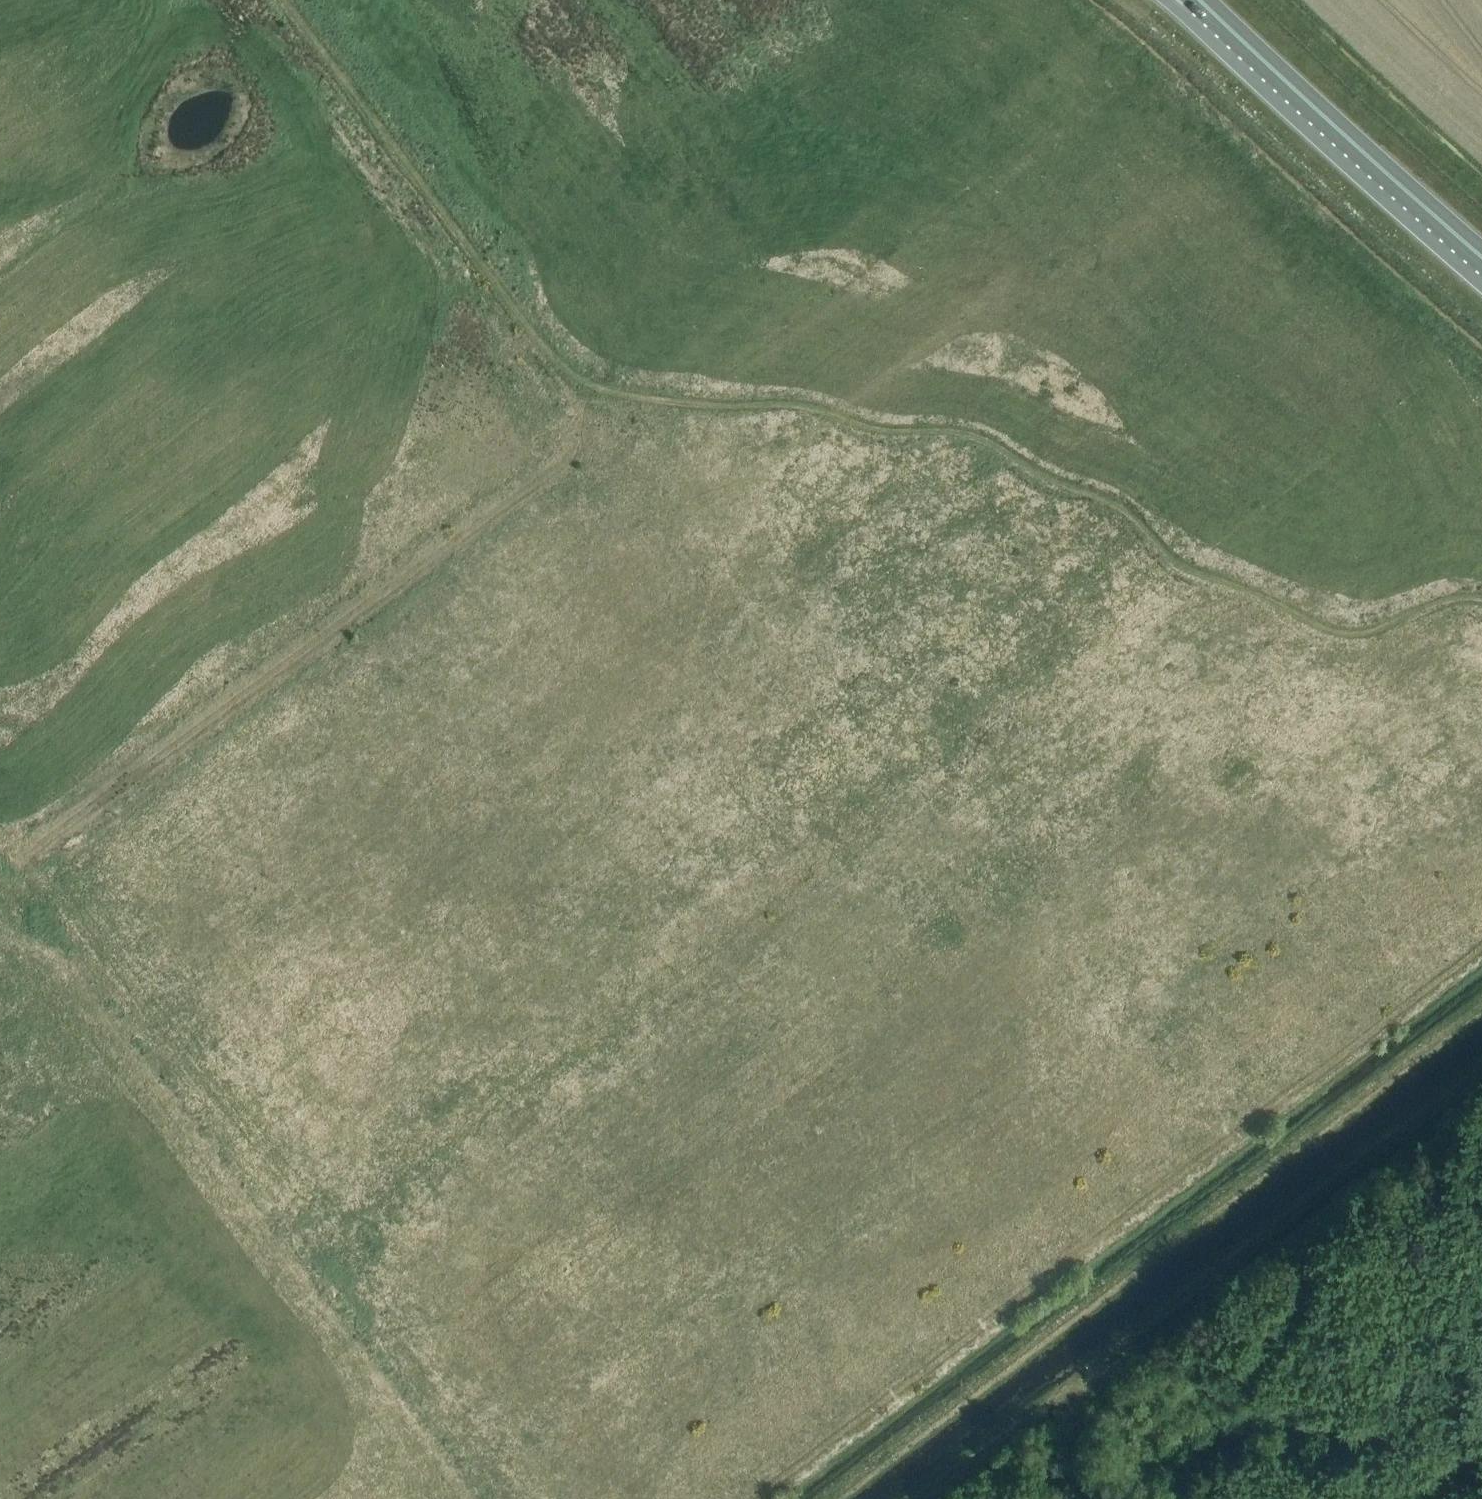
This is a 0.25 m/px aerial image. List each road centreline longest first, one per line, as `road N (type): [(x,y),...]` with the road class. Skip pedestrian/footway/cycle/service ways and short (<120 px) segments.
road 1 (track): [(0,886),(591,449),(256,0)]
road 2 (track): [(1064,1394),(1481,1084)]
road 3 (trunk): [(1481,255),(1221,20)]
road 4 (track): [(920,1498),(1064,1394)]

